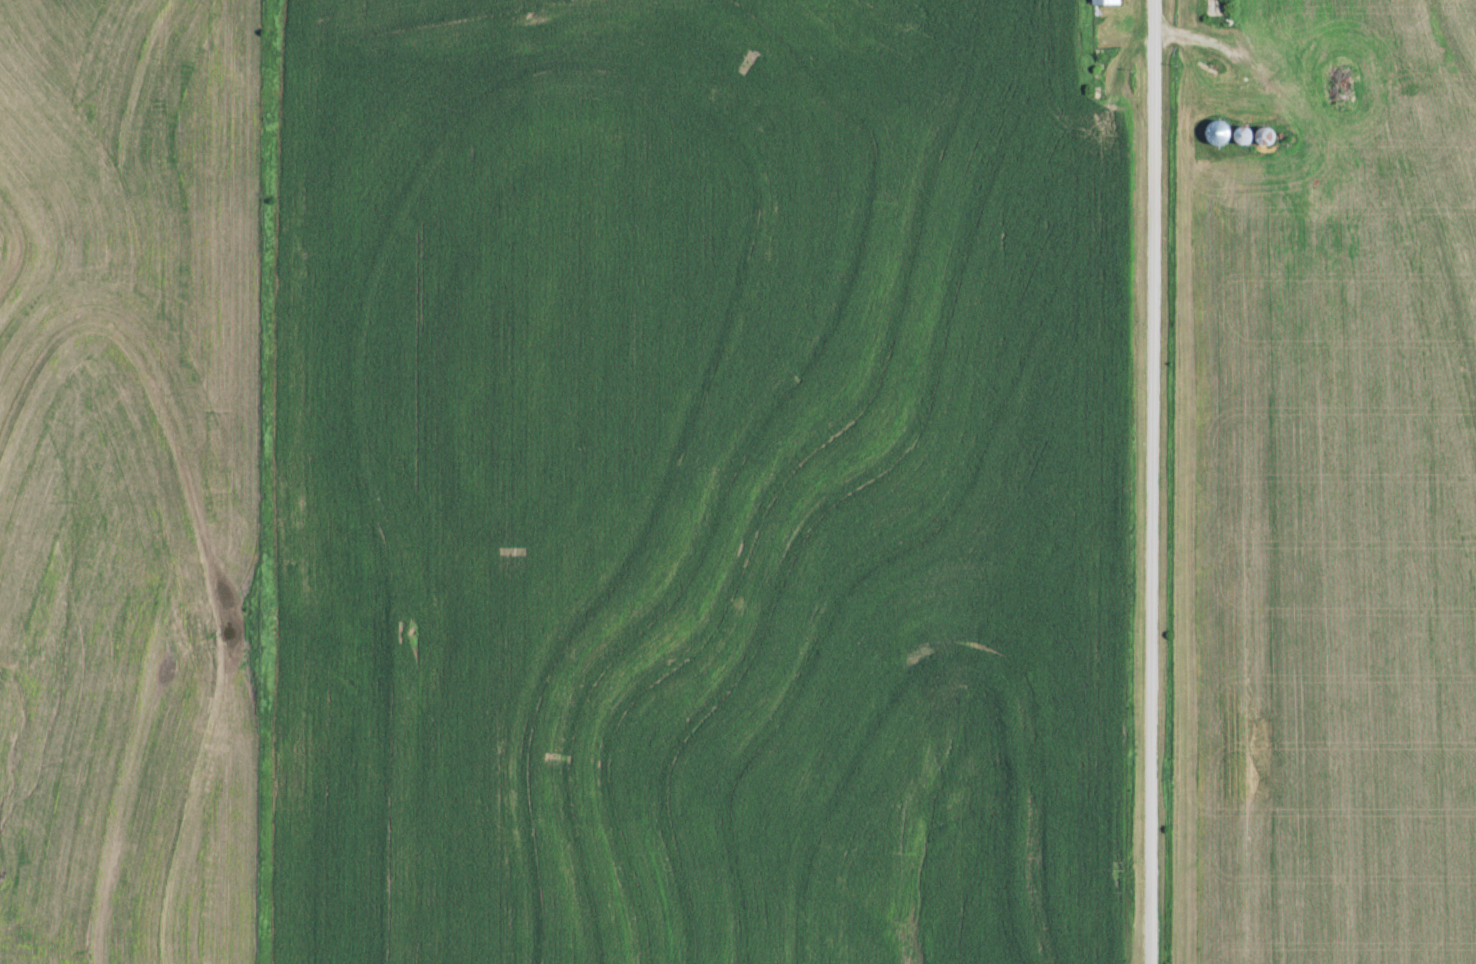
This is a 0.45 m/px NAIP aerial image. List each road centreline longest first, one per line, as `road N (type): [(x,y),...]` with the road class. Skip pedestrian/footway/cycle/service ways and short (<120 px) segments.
road 1 (residential): [(1150,963),(1155,0)]

